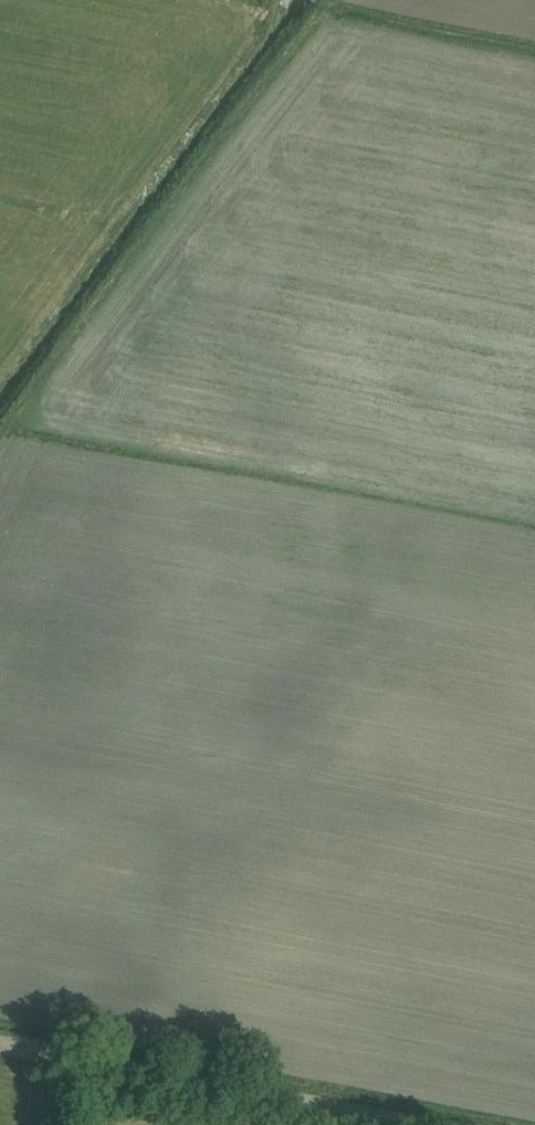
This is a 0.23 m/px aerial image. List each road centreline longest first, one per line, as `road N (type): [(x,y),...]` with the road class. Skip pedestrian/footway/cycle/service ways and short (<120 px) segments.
road 1 (track): [(0,1046),(424,1124)]

